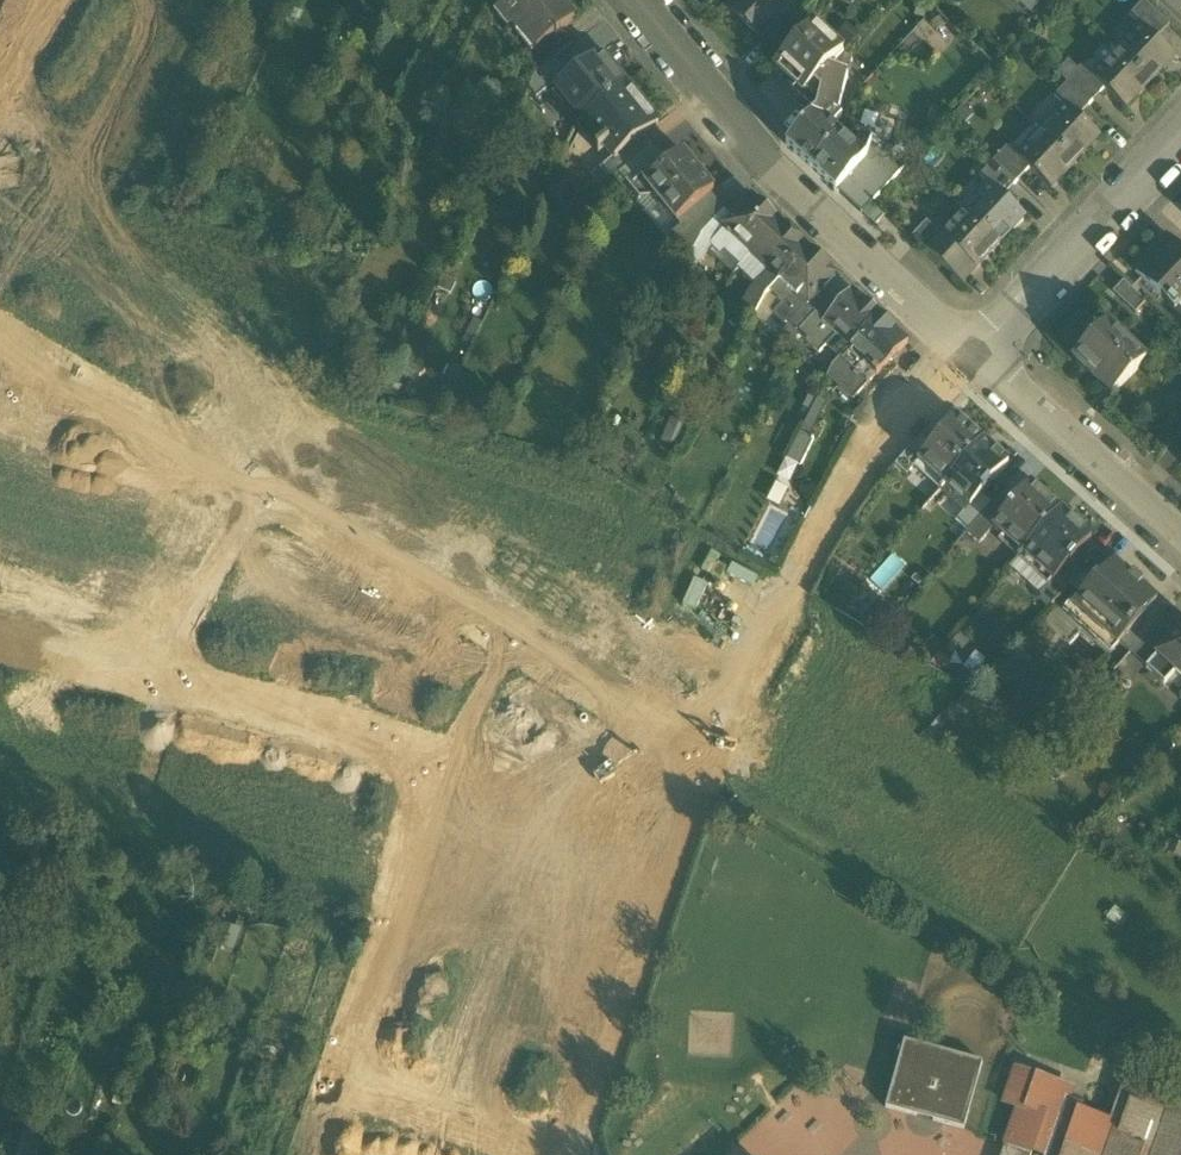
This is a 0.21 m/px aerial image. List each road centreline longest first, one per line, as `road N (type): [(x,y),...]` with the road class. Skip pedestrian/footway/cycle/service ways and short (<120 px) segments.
road 1 (residential): [(970,353),(927,379),(875,439),(797,571),(709,775),(686,747),(0,332)]
road 2 (residential): [(0,640),(415,756),(424,788),(345,1078),(559,1154)]
road 3 (residential): [(636,0),(787,189),(970,353)]
road 4 (track): [(709,775),(582,1154)]
road 5 (residential): [(1180,130),(970,353)]
road 6 (residential): [(970,353),(1180,541)]

